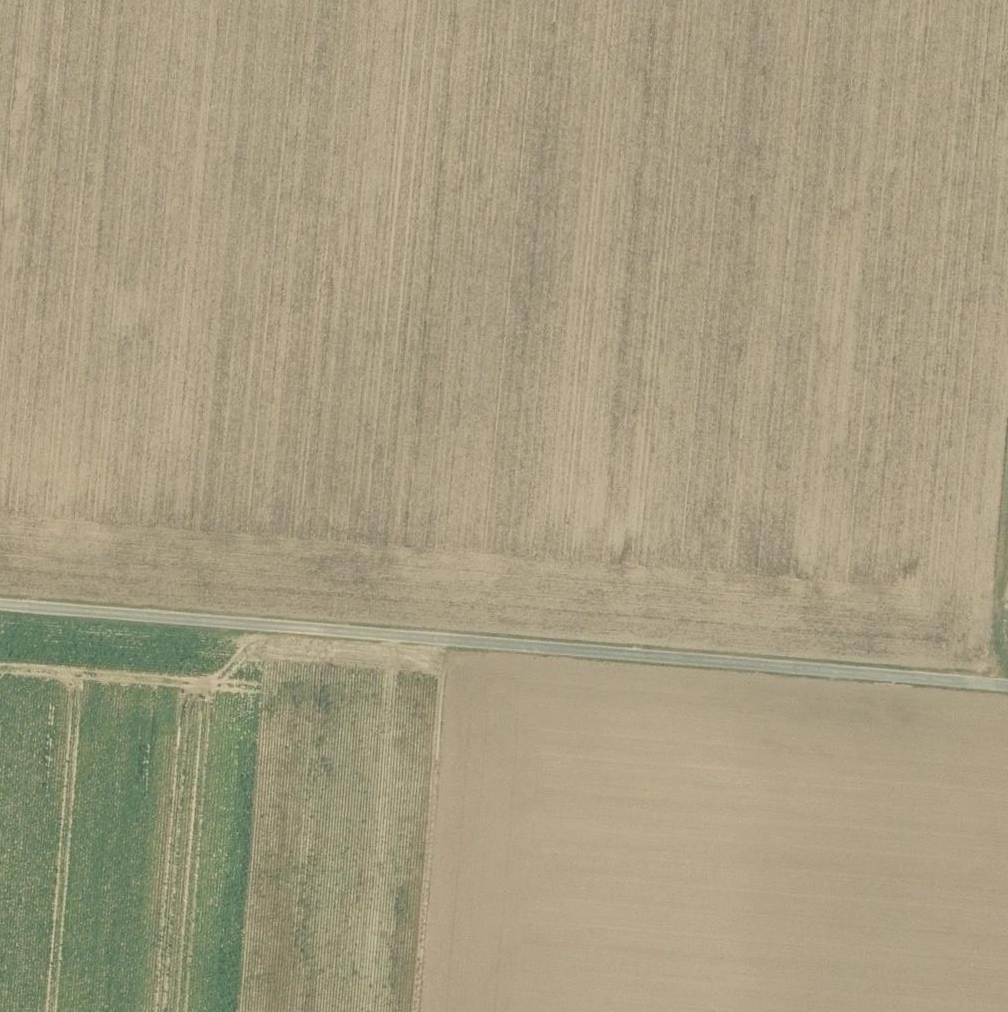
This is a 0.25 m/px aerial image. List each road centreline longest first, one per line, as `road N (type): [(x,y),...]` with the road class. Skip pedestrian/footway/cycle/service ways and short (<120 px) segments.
road 1 (unclassified): [(1007,685),(0,605)]

